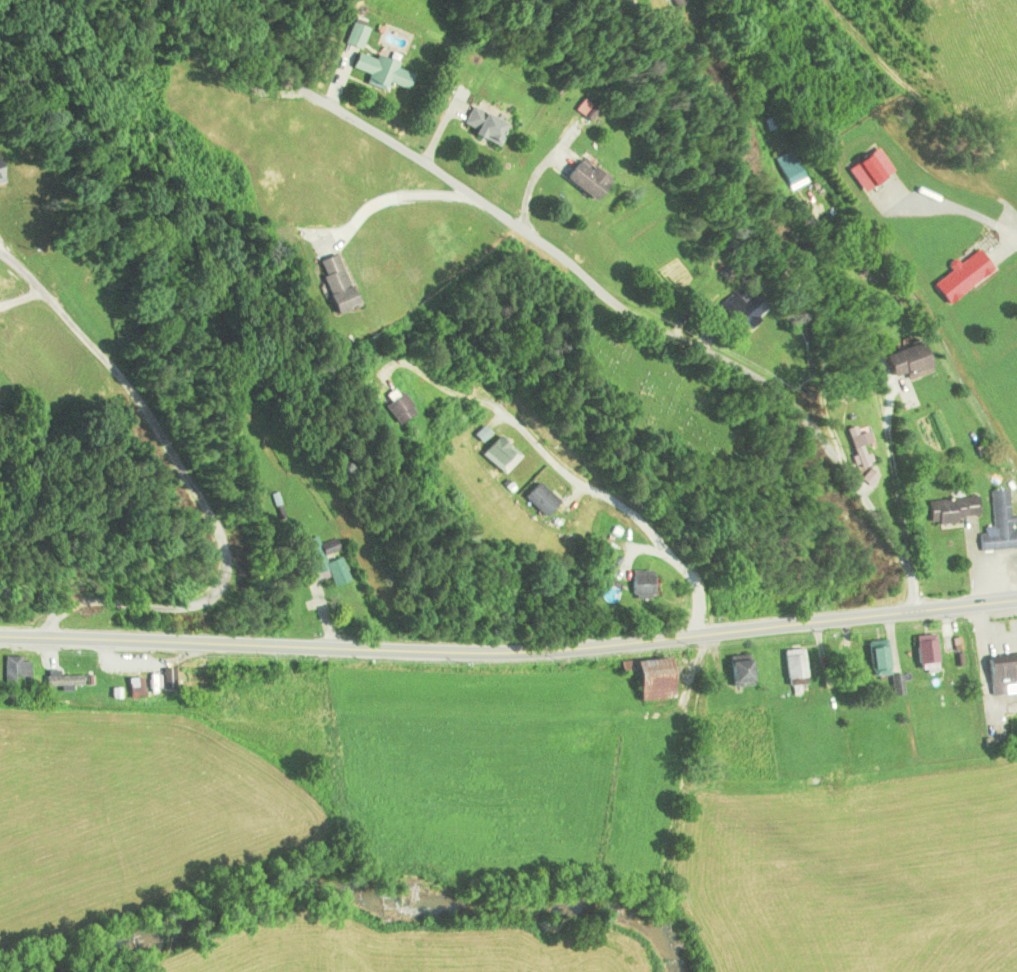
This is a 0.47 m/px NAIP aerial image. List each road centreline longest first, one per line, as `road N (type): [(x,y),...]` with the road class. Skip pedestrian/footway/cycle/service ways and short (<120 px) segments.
road 1 (primary): [(0,636),(507,652),(1016,599)]
road 2 (residential): [(921,608),(912,561),(838,456),(774,395),(330,100)]
road 3 (residential): [(0,253),(26,272),(180,445),(208,491),(219,544),(219,582),(203,599),(167,608),(78,604),(56,614),(49,637)]
road 4 (residential): [(697,632),(697,593),(685,563),(623,502),(548,462),(501,404),(399,361),(387,364)]
road 5 (residential): [(912,561),(875,383)]

